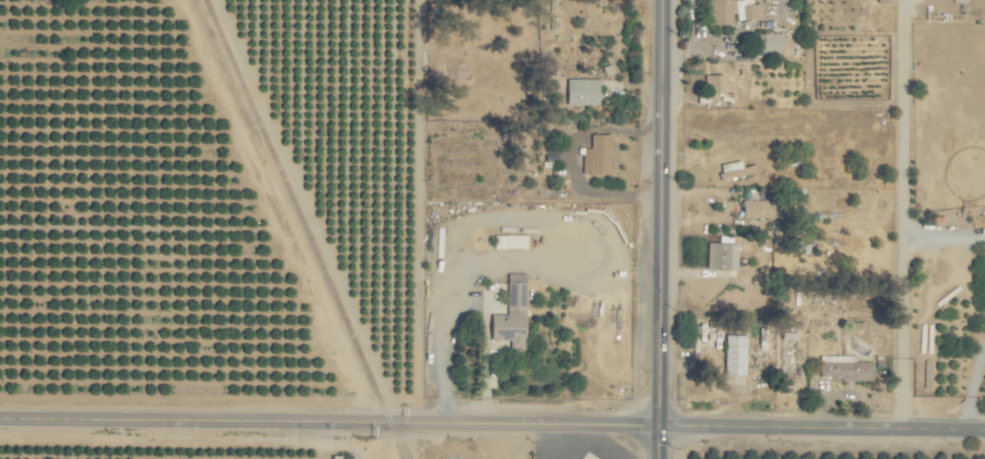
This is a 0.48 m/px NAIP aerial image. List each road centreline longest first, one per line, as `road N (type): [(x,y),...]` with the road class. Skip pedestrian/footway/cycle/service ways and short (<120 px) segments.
road 1 (tertiary): [(0,421),(984,431)]
road 2 (secondary): [(663,458),(667,0)]

